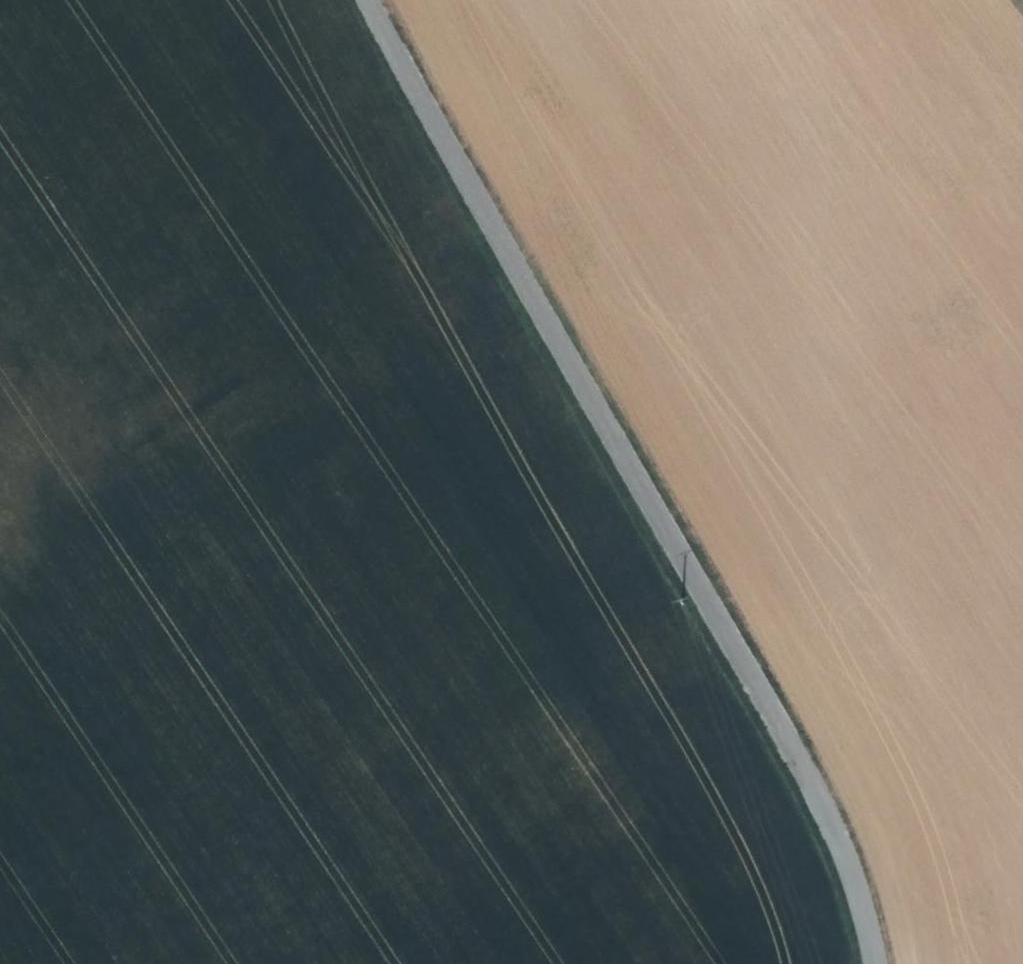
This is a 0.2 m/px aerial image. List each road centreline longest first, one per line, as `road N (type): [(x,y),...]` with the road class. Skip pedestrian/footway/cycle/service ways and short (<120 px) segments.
road 1 (unclassified): [(872,963),(865,911),(833,812),(370,0)]

